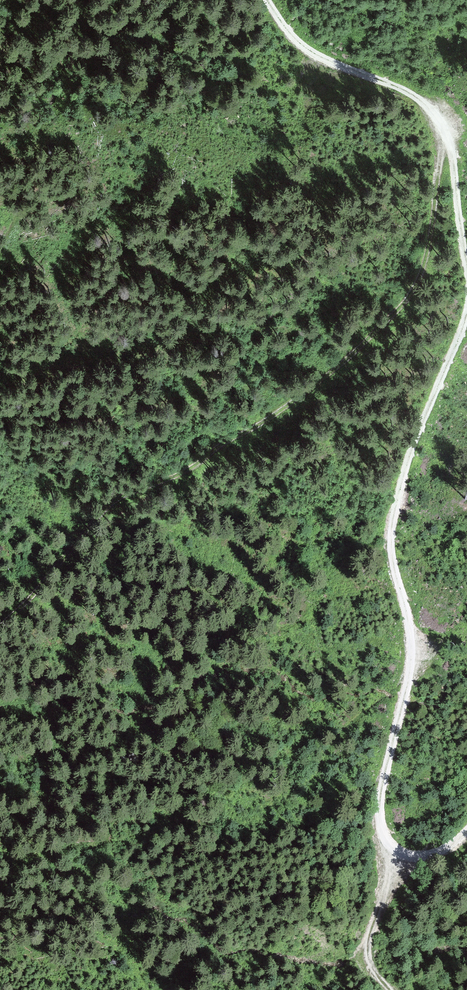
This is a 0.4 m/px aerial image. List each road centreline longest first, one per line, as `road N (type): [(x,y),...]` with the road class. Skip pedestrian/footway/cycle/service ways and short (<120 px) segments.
road 1 (track): [(447,136),(429,251),(414,290),(357,350),(280,411),(180,474),(116,500),(0,627)]
road 2 (track): [(466,827),(452,845),(398,864),(375,813),(409,663),(410,617),(390,559),(392,520),(419,427),(466,317)]
road 3 (track): [(466,265),(441,115),(395,84),(322,57),(292,36),(266,0)]
road 4 (track): [(390,989),(367,967),(364,948),(398,864)]

